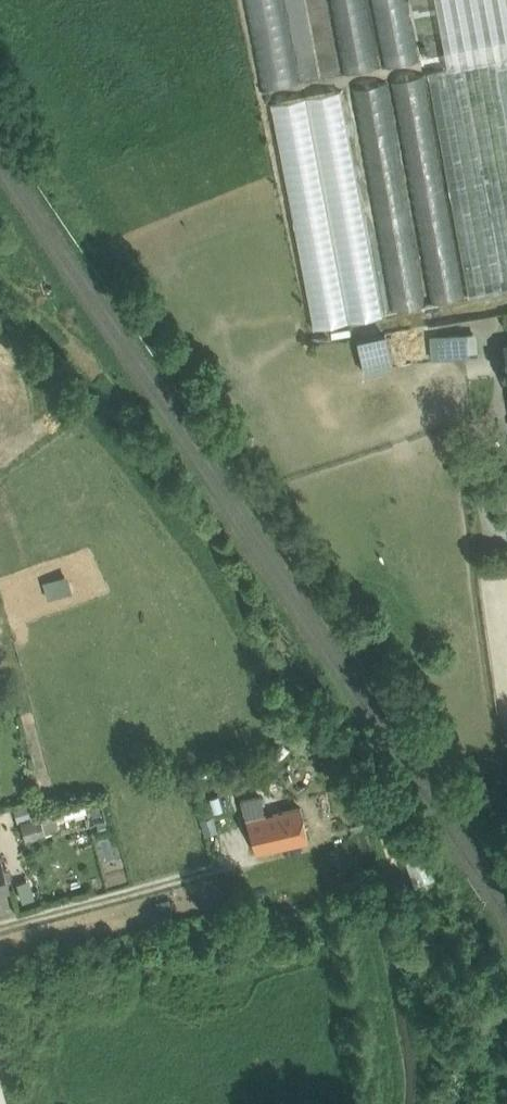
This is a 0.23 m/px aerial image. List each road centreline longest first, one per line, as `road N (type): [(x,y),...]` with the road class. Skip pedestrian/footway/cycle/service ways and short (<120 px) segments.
road 1 (track): [(349,838),(0,928)]

